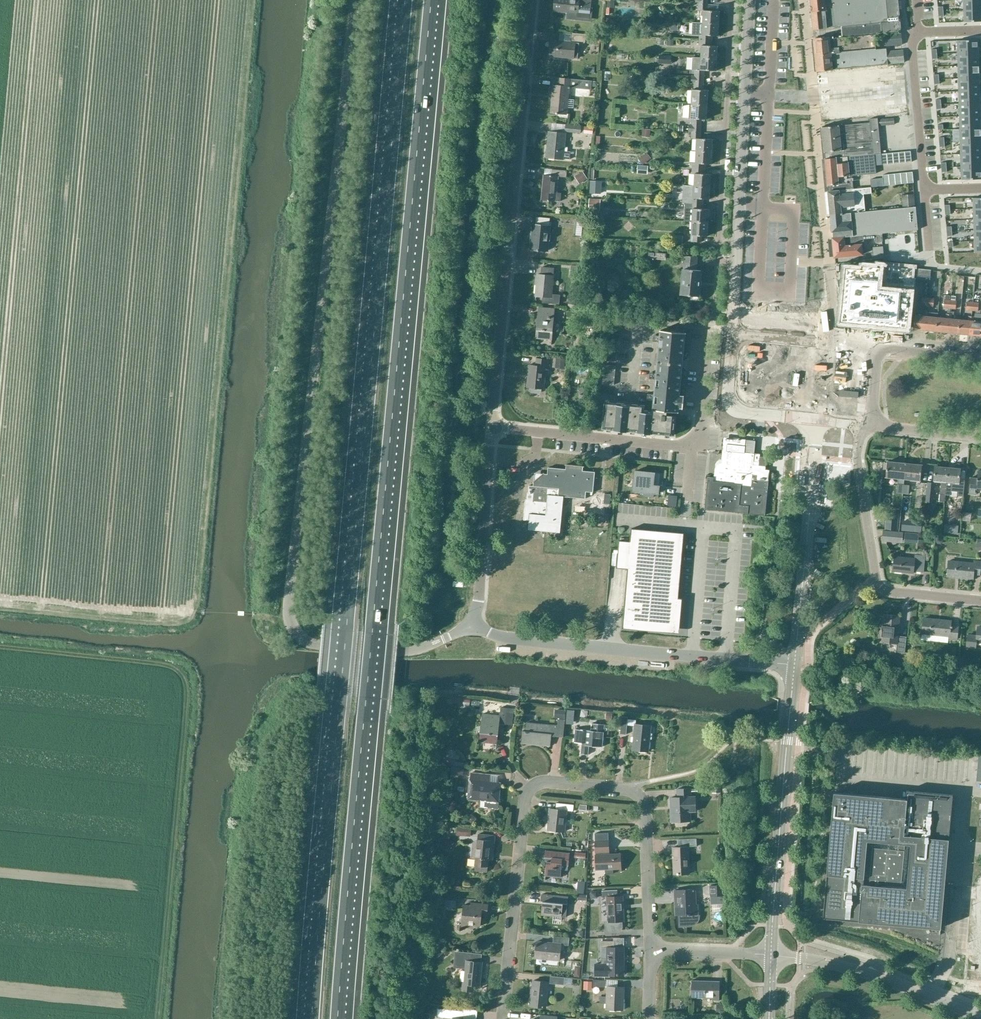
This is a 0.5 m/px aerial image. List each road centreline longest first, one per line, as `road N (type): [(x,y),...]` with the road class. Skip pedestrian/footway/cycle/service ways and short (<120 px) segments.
road 1 (motorway): [(339,1018),(431,0)]
road 2 (motorway): [(402,0),(313,1000)]
road 3 (unclassified): [(471,623),(401,652),(318,645),(291,620),(357,0)]
road 4 (track): [(253,0),(202,610)]
road 5 (residential): [(652,954),(639,796),(538,784),(525,800),(502,1018)]
road 6 (residential): [(493,428),(531,0)]
road 7 (unclassified): [(794,666),(502,639),(471,623)]
road 8 (tertiary): [(771,957),(794,666)]
road 9 (residential): [(738,265),(717,263),(732,0)]
road 10 (tertiary): [(738,265),(751,0)]
road 11 (residential): [(868,429),(857,461),(879,585),(980,602)]
road 12 (tertiary): [(794,666),(817,426)]
road 13 (track): [(202,610),(183,629),(0,614)]
road 14 (residential): [(692,446),(493,428)]
road 15 (unclassified): [(471,623),(480,599),(493,428)]
road 16 (residential): [(980,357),(878,348),(868,429)]
road 17 (residential): [(924,188),(911,33),(919,32)]
road 18 (tertiary): [(817,426),(754,420),(739,408),(731,388),(734,331)]
road 19 (unclassified): [(980,1016),(841,966)]
road 20 (residential): [(692,446),(709,328),(734,331)]

